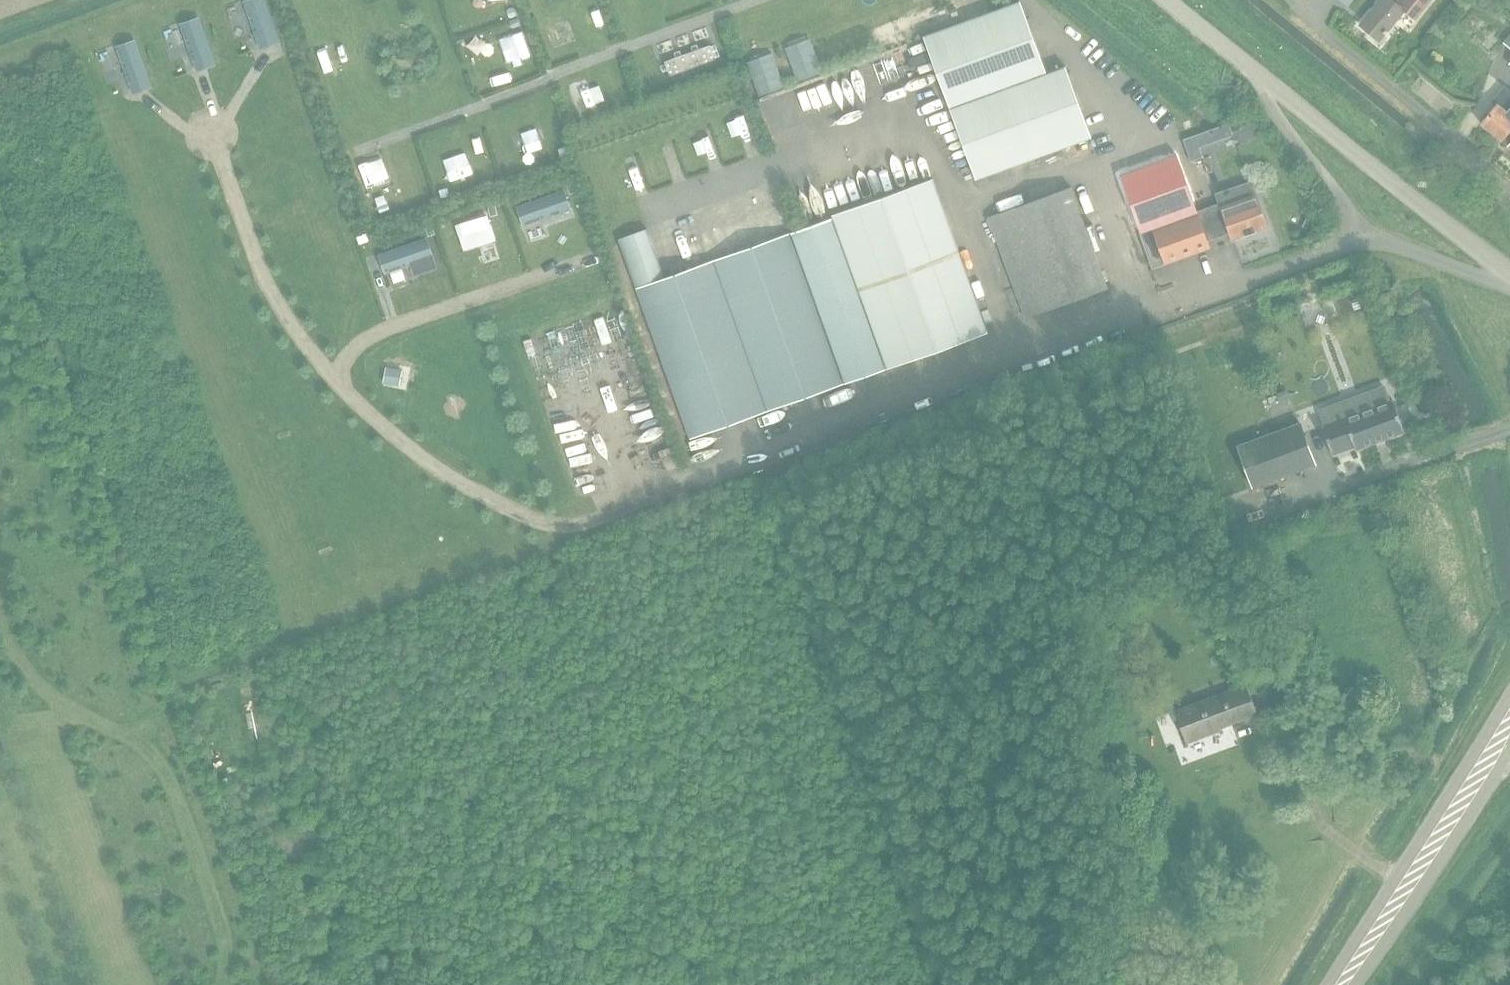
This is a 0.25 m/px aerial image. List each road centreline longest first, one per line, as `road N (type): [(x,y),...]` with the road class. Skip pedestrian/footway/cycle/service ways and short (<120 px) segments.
road 1 (unclassified): [(1509,275),(1171,0)]
road 2 (tertiary): [(1340,984),(1509,733)]

